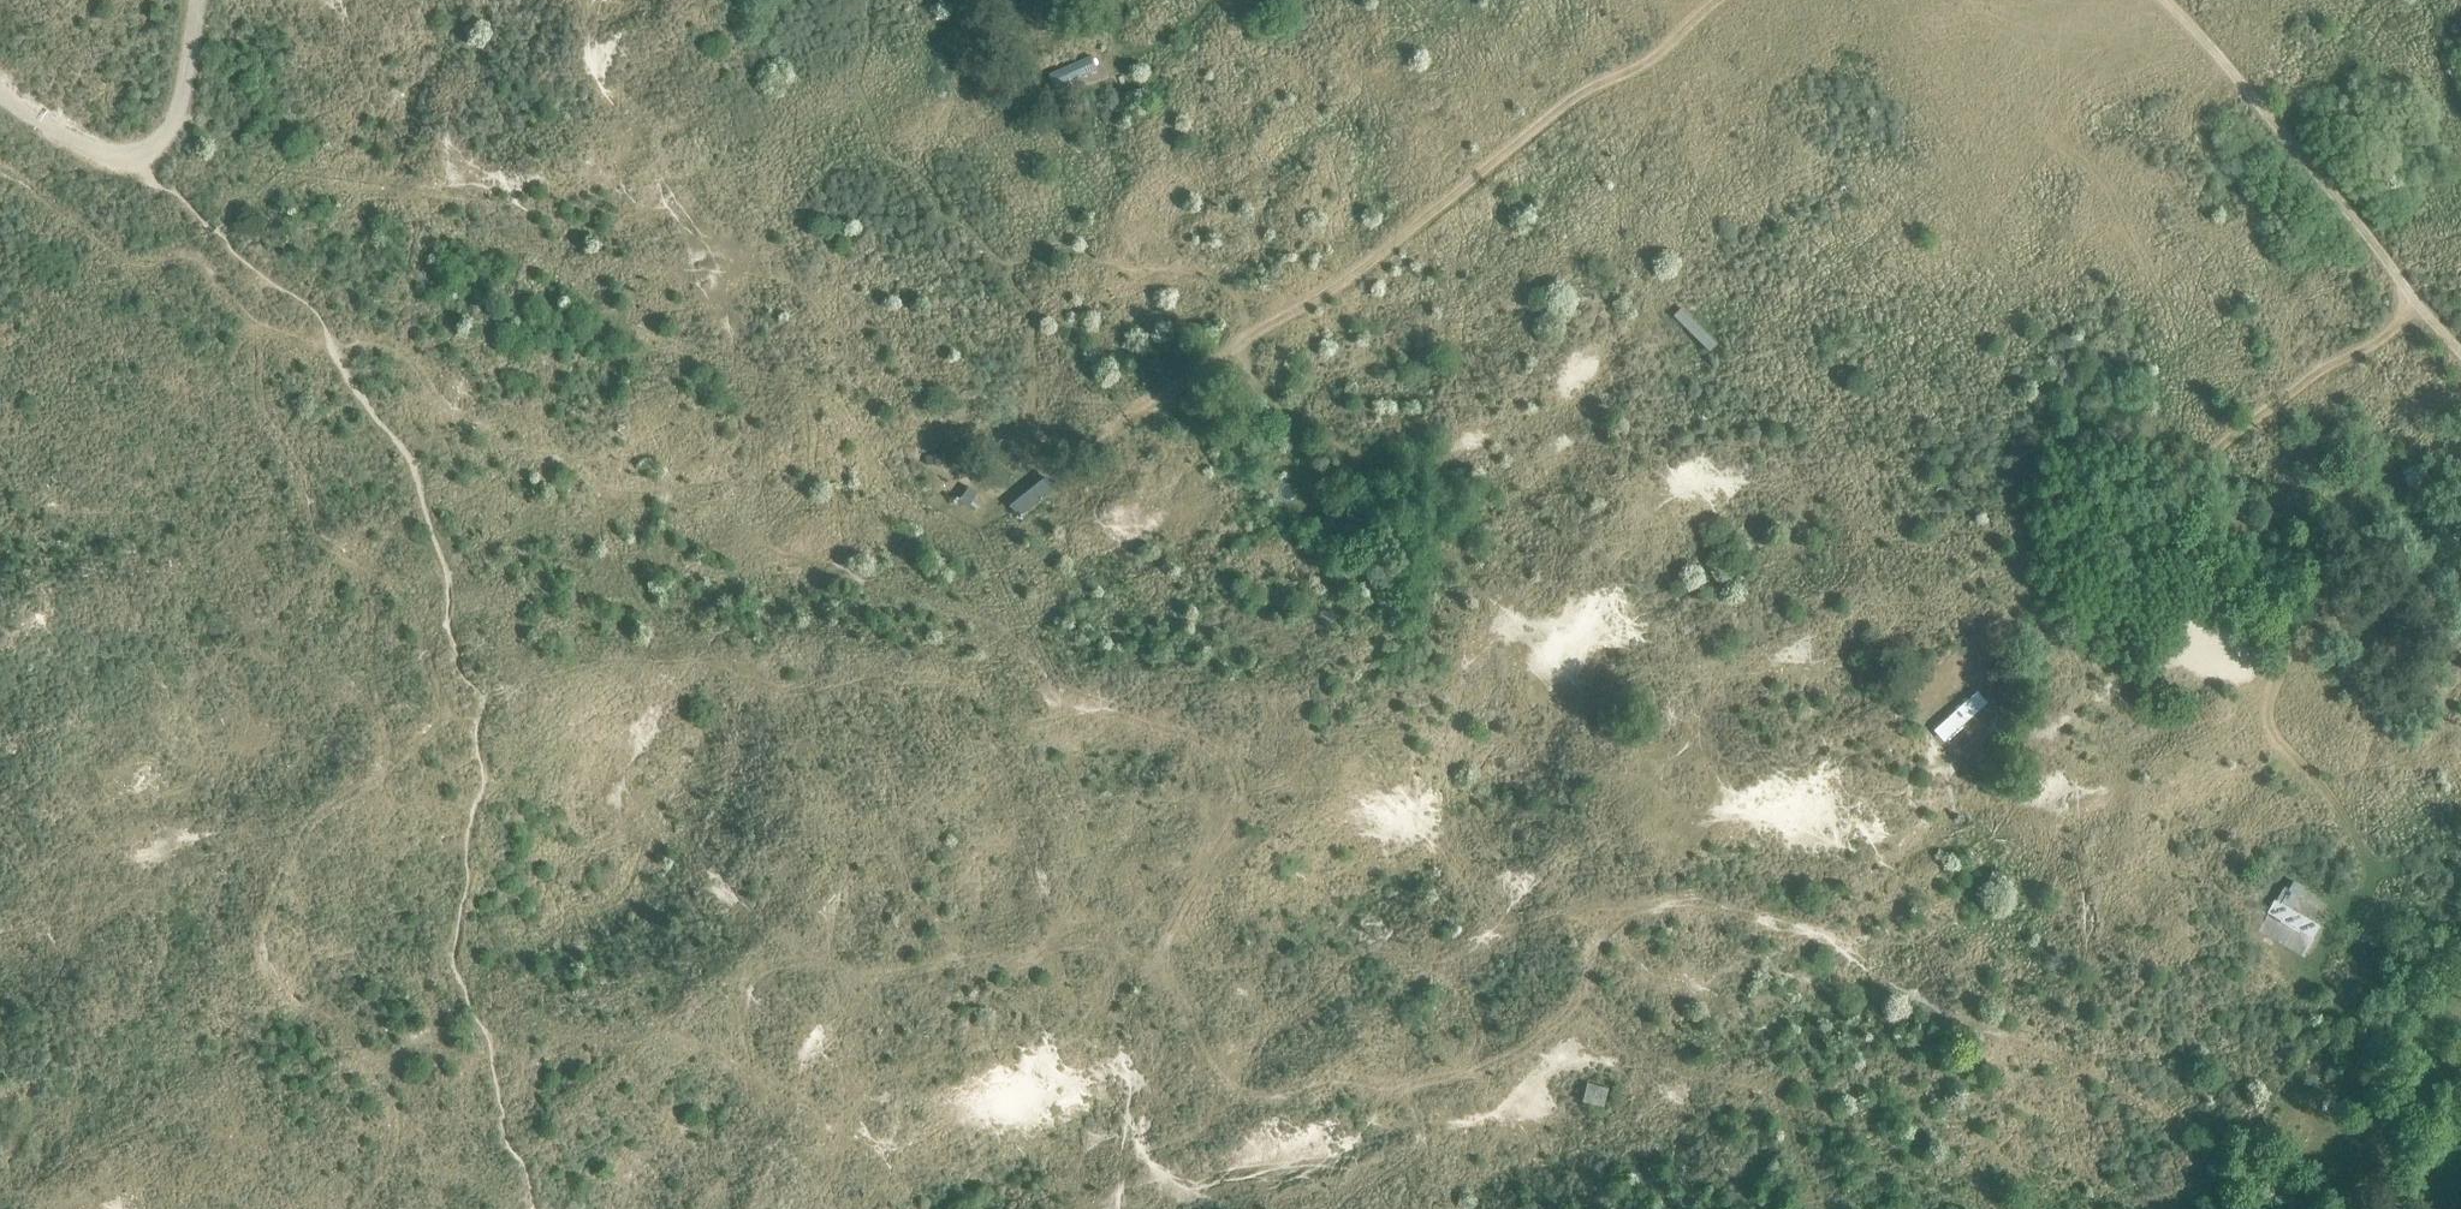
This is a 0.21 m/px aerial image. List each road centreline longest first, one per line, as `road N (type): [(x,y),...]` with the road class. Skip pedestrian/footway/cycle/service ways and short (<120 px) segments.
road 1 (track): [(1722,0),(1670,47),(1577,95),(1364,267),(1115,433)]
road 2 (track): [(2409,290),(2402,313),(2370,349),(2323,366),(2221,441),(2167,496),(1946,665)]
road 3 (track): [(2169,0),(2460,355)]

